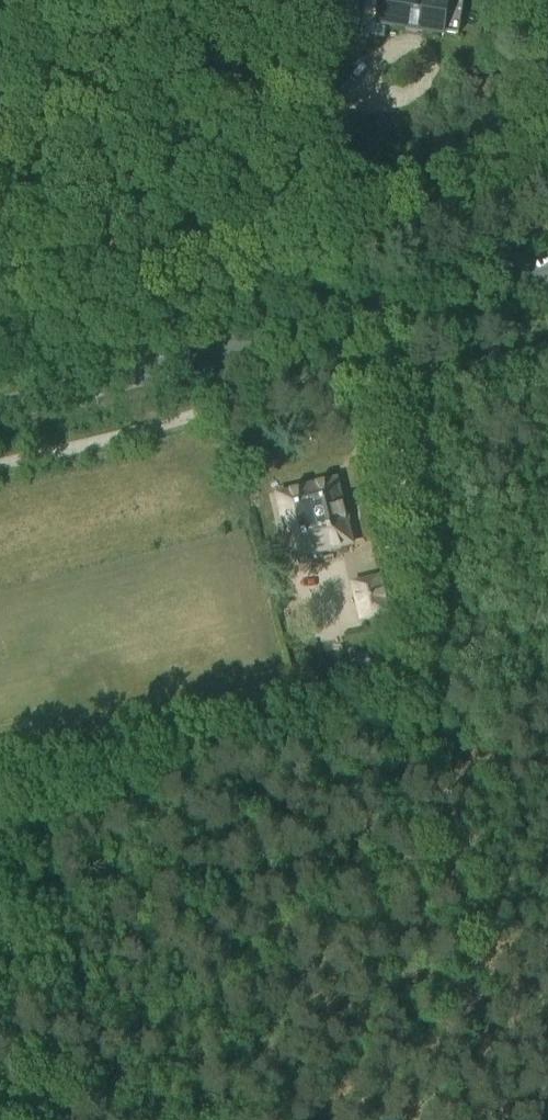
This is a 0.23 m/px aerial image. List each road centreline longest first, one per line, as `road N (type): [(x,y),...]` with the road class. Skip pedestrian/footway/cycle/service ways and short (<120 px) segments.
road 1 (primary): [(0,411),(547,267)]

